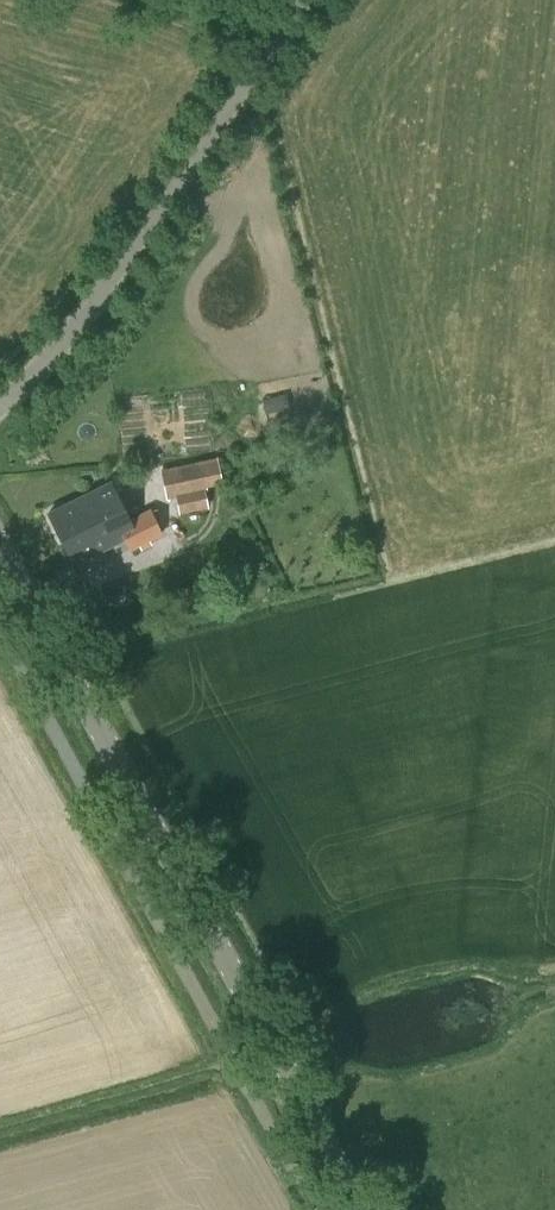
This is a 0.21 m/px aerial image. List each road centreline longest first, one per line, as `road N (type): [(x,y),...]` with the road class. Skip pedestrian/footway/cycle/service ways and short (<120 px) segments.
road 1 (tertiary): [(364,1209),(0,546)]
road 2 (unclassified): [(0,405),(78,326),(304,0)]

